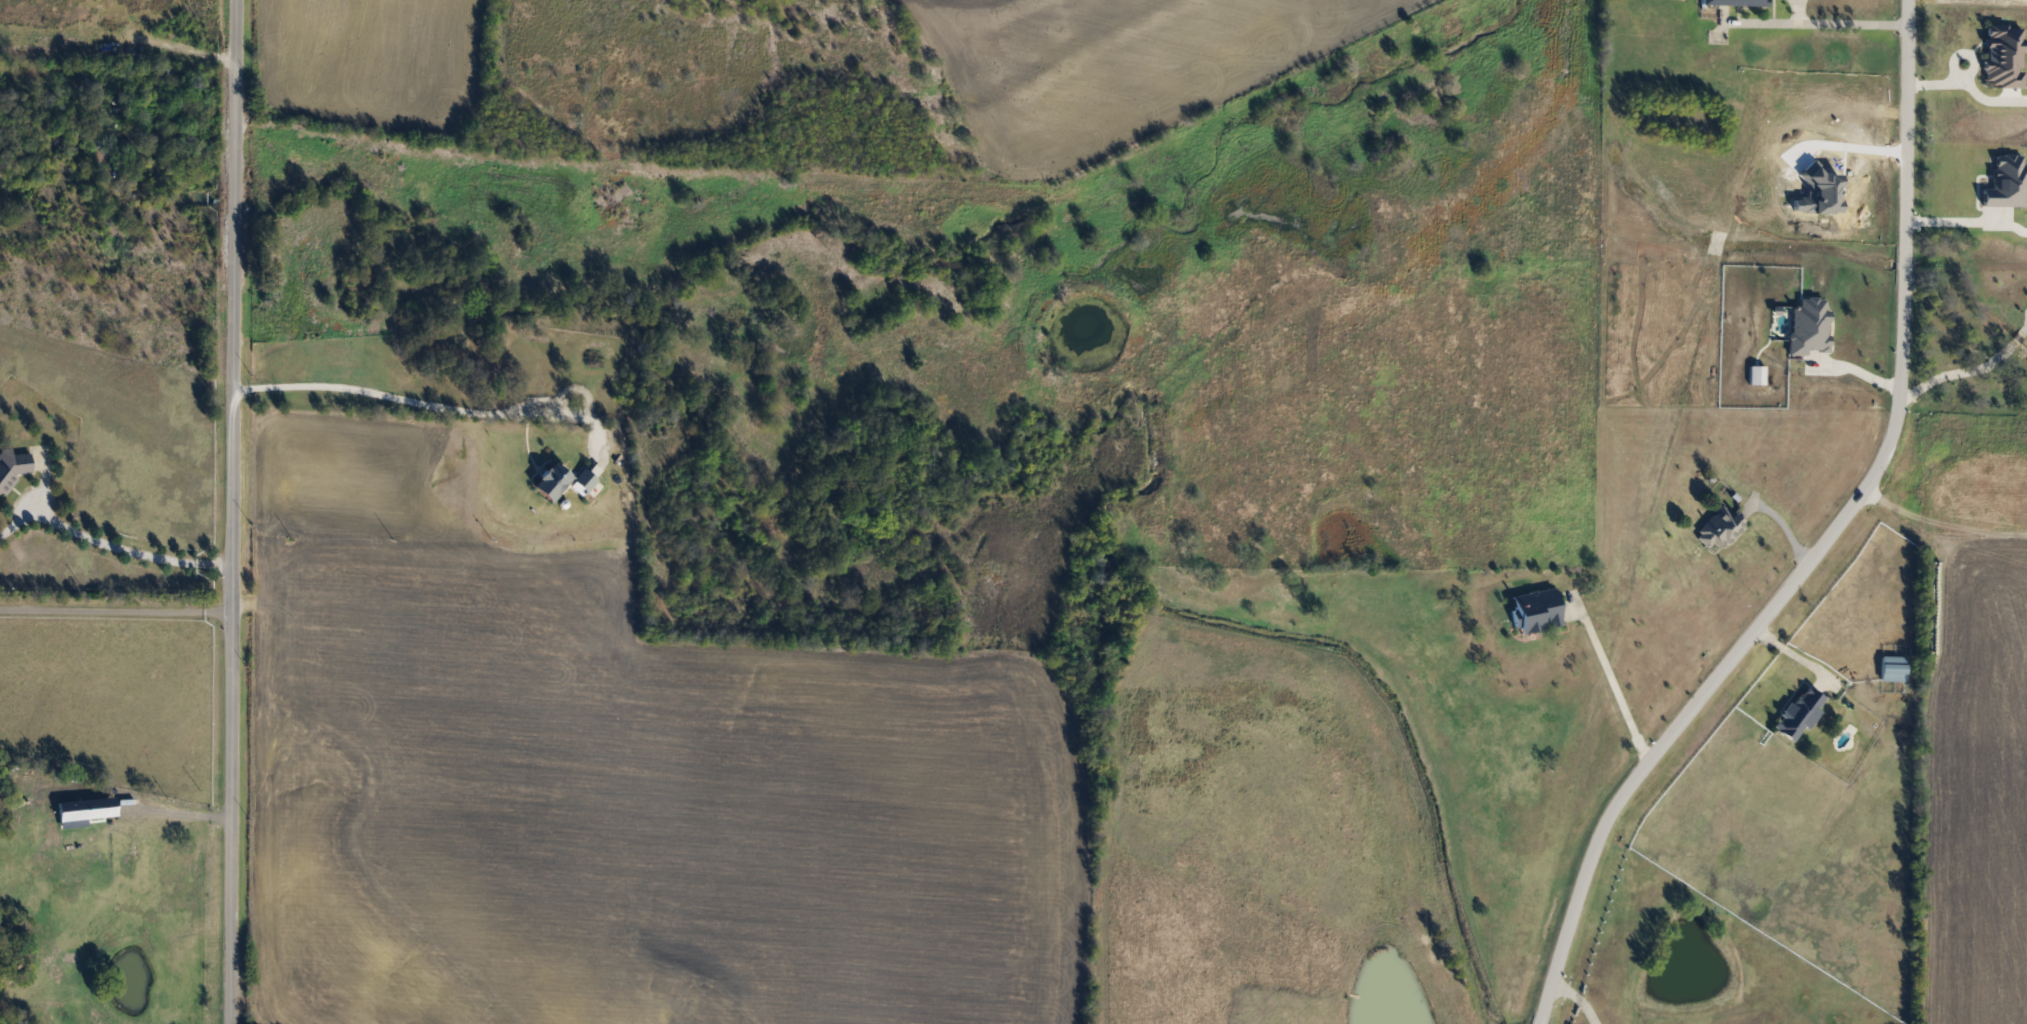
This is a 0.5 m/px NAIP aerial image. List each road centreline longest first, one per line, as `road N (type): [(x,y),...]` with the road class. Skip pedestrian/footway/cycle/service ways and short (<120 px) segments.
road 1 (residential): [(1533,1023),(1611,801),(1869,474),(1894,422),(1904,353),(1909,0)]
road 2 (residential): [(236,1023),(242,0)]

